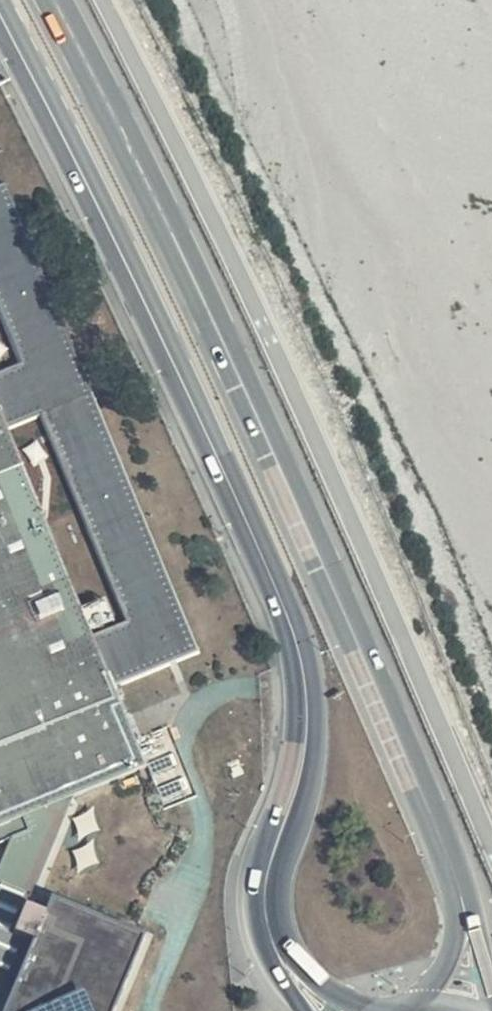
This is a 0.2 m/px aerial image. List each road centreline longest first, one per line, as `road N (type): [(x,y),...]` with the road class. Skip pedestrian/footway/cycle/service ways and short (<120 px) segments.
road 1 (tertiary): [(293,974),(262,910),(308,725),(285,609),(183,382),(0,21)]
road 2 (primary): [(462,893),(192,272),(54,0)]
road 3 (primary): [(462,893),(459,954),(421,1010)]

